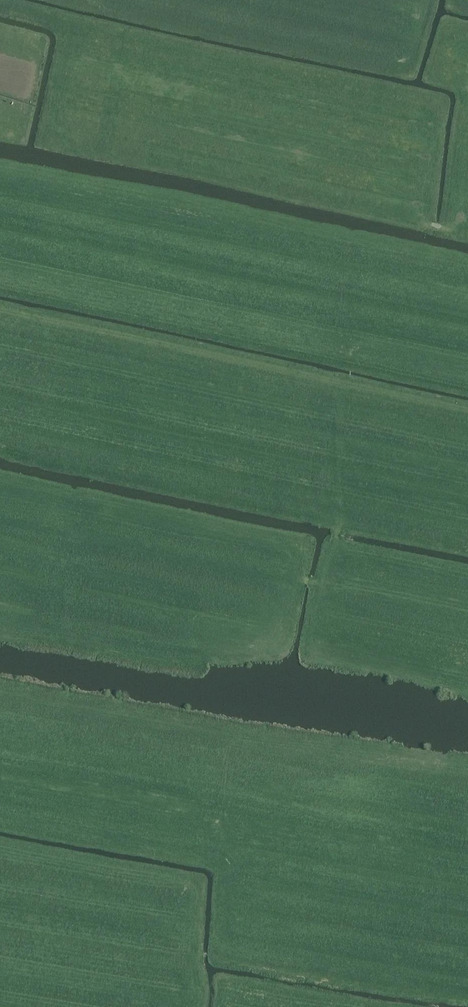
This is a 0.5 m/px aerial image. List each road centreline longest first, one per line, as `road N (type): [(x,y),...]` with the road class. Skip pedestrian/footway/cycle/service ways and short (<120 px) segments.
road 1 (track): [(0,309),(467,407)]
road 2 (track): [(467,765),(0,747)]

